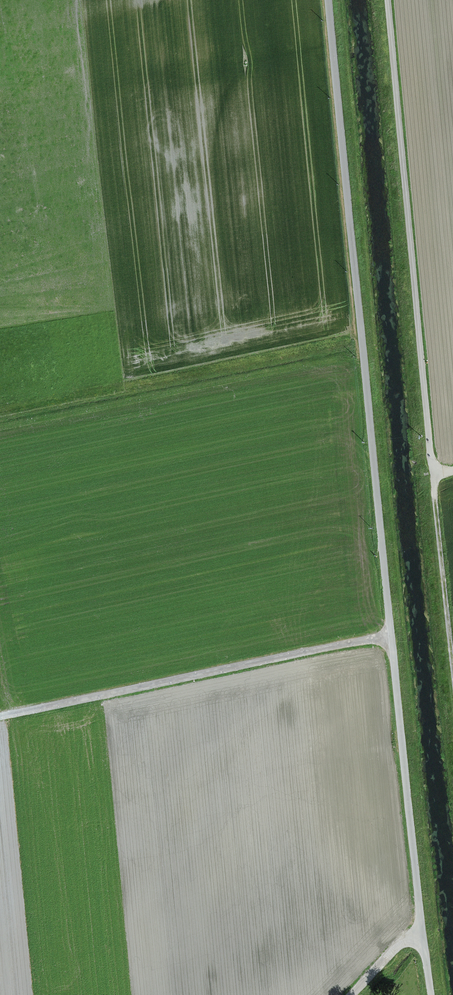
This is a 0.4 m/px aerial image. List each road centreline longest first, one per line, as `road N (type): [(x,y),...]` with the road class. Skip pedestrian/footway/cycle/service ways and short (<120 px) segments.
road 1 (unclassified): [(328,0),(431,994)]
road 2 (unclassified): [(452,470),(431,460),(388,0)]
road 3 (track): [(391,636),(0,717)]
road 4 (track): [(452,667),(436,469)]

